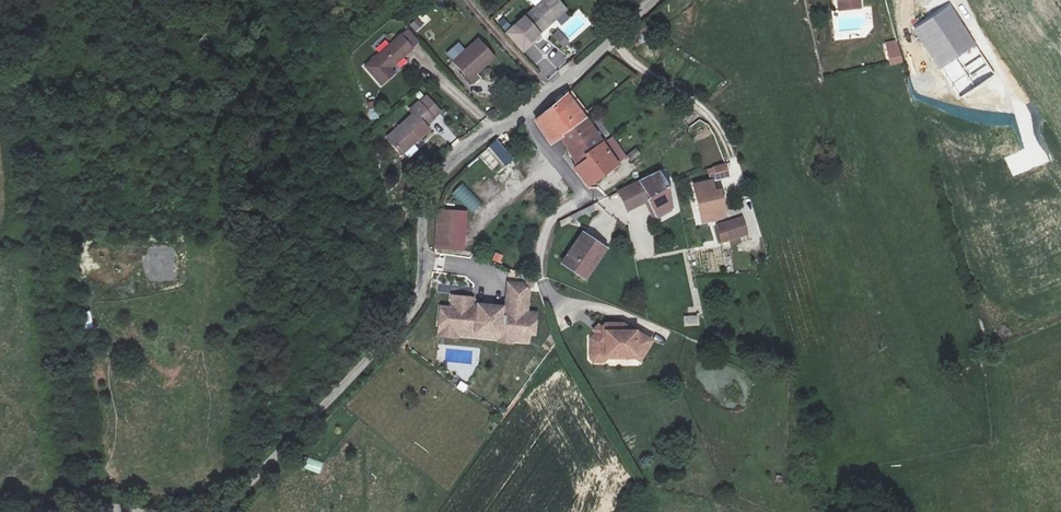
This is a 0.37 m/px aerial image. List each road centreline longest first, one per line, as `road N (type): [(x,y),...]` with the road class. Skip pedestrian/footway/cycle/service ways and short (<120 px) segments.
road 1 (unclassified): [(521,114),(446,167),(429,198),(410,314),(226,506),(211,511)]
road 2 (residential): [(521,114),(583,196),(550,220),(542,279)]
road 3 (unclassified): [(654,0),(521,114)]

